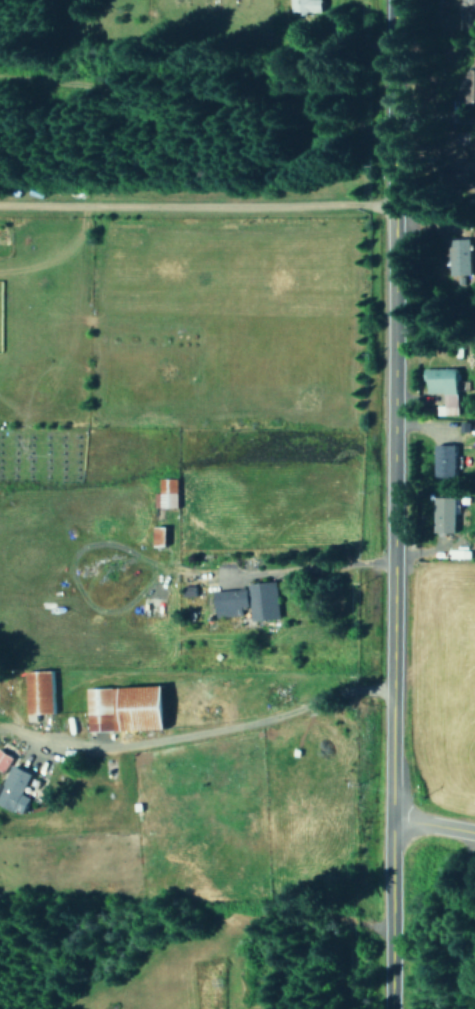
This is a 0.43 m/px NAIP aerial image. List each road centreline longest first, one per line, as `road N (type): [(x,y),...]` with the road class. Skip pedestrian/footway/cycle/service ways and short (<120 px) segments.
road 1 (tertiary): [(383,1008),(392,923),(390,0)]

